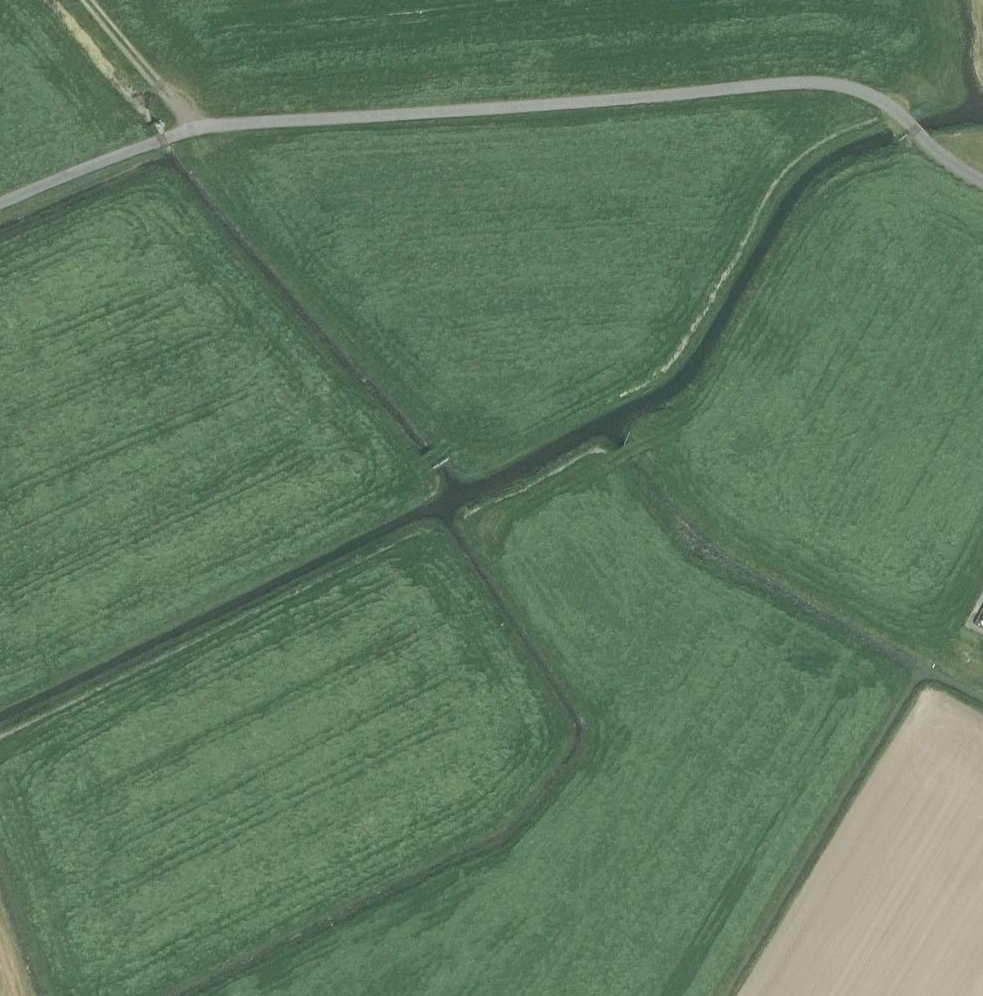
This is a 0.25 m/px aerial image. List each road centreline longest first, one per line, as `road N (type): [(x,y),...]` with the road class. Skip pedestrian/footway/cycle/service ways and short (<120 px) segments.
road 1 (unclassified): [(982,181),(873,96),(796,82),(190,129),(0,203)]
road 2 (track): [(190,129),(86,0)]

